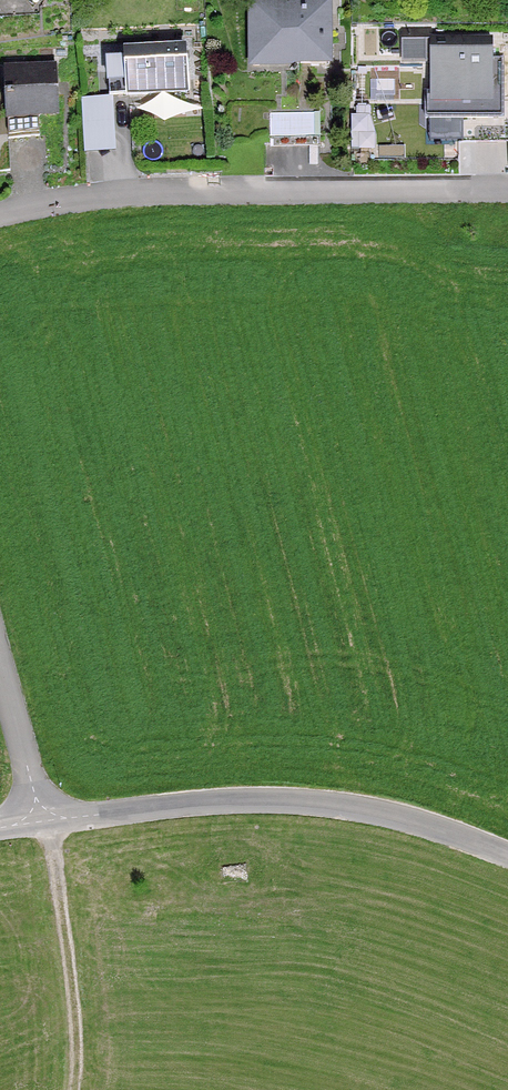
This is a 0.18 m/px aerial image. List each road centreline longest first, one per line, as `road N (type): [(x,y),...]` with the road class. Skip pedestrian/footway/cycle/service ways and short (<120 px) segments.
road 1 (residential): [(507,189),(108,196),(0,215)]
road 2 (residential): [(507,854),(413,821),(316,802),(35,819)]
road 3 (residential): [(0,682),(35,819)]

